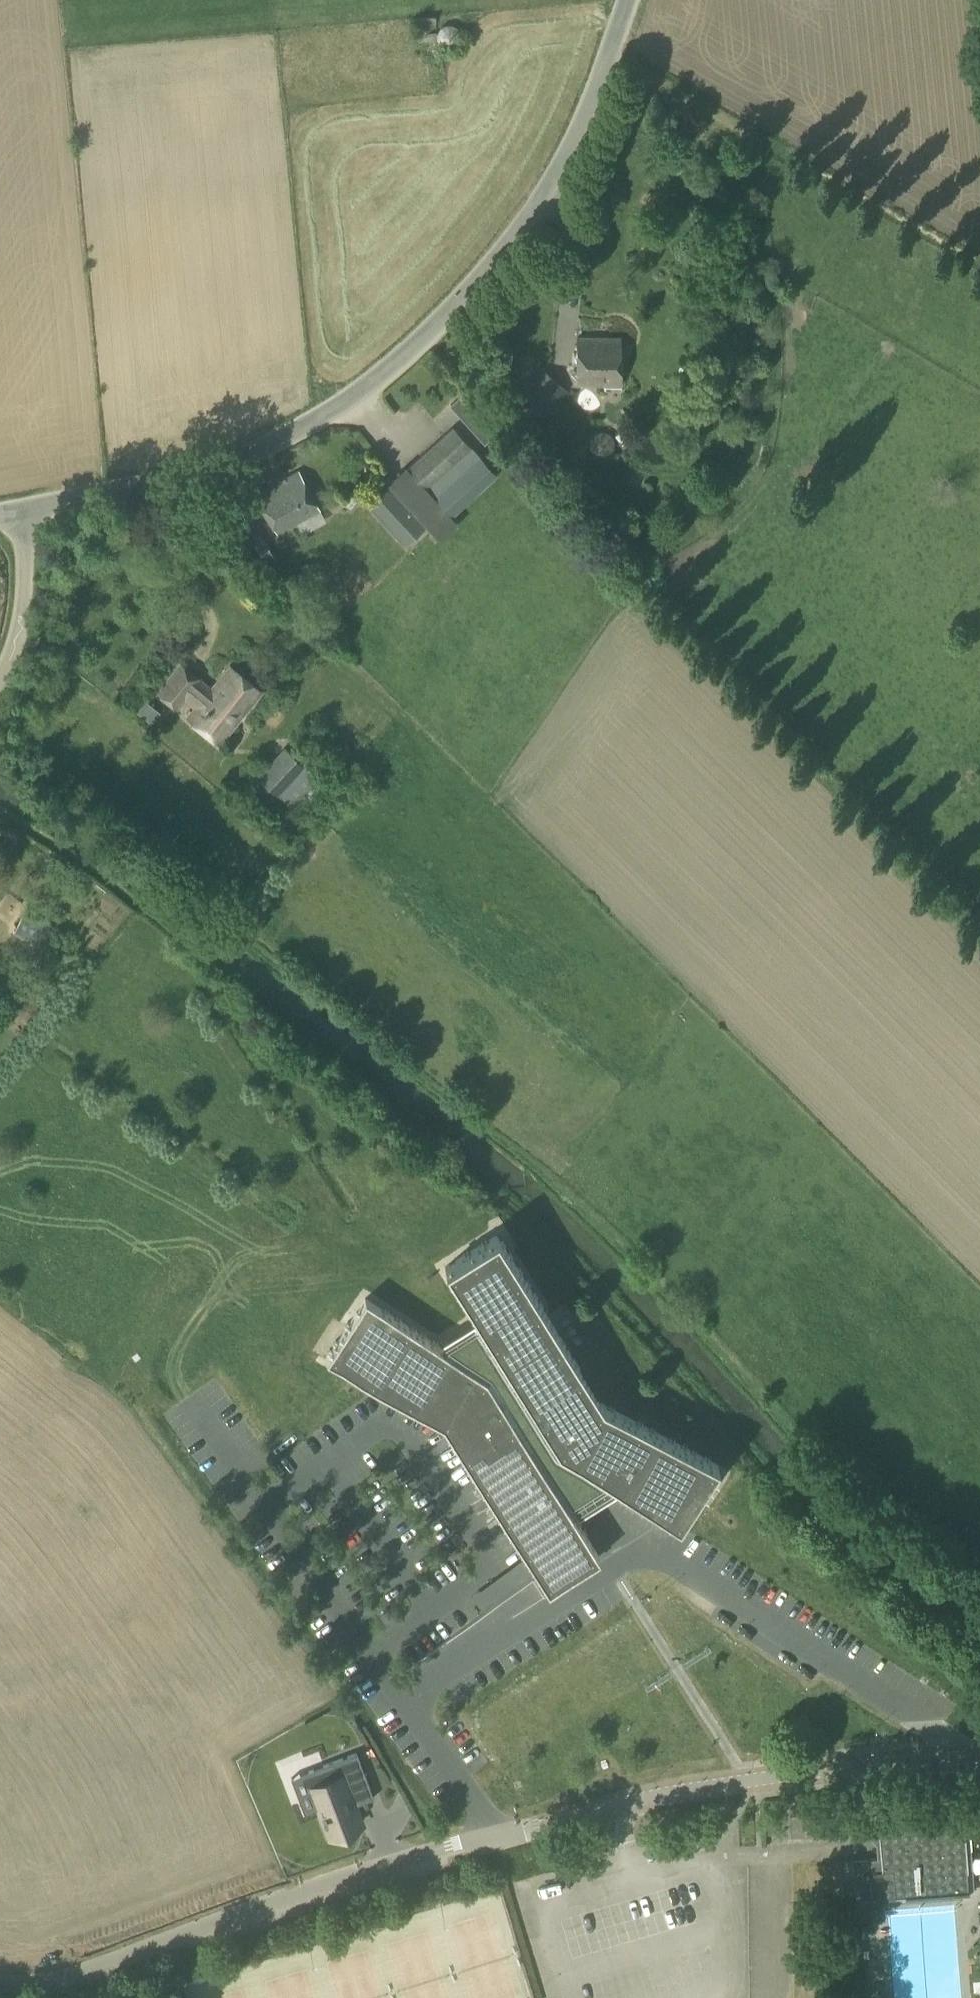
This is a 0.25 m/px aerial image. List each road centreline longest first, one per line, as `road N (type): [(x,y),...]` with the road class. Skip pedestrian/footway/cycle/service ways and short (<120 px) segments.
road 1 (tertiary): [(34,509),(241,458),(362,394),(423,341),(534,218),(577,149),(626,0)]
road 2 (unclassified): [(539,1826),(299,1890),(36,1987),(0,1987)]
road 3 (unclassified): [(539,1826),(673,1792),(979,1760)]
road 4 (unclassified): [(0,677),(22,626),(34,509)]

